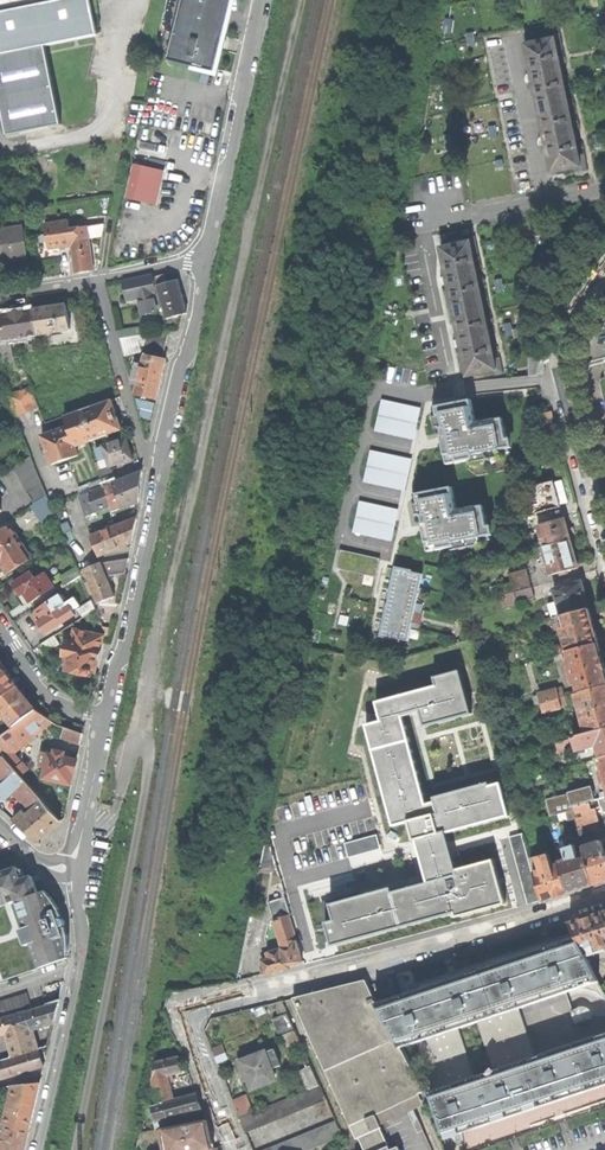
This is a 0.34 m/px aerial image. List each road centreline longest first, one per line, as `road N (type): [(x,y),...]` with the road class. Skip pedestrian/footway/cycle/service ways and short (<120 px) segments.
road 1 (residential): [(604,897),(197,1009),(190,1036),(235,1149)]
road 2 (residential): [(210,258),(176,383),(153,531),(107,720)]
road 3 (residential): [(39,1149),(84,943),(74,873)]
road 4 (residential): [(604,534),(560,372),(570,329),(604,274)]
road 5 (unclassified): [(260,0),(210,258)]
road 6 (residential): [(0,296),(210,258)]
road 7 (residential): [(546,201),(512,33)]
road 8 (track): [(104,279),(136,111)]
road 9 (residential): [(107,720),(74,873)]
road 10 (residential): [(0,628),(46,695),(107,720)]
road 11 (residential): [(546,201),(436,220),(432,197)]

